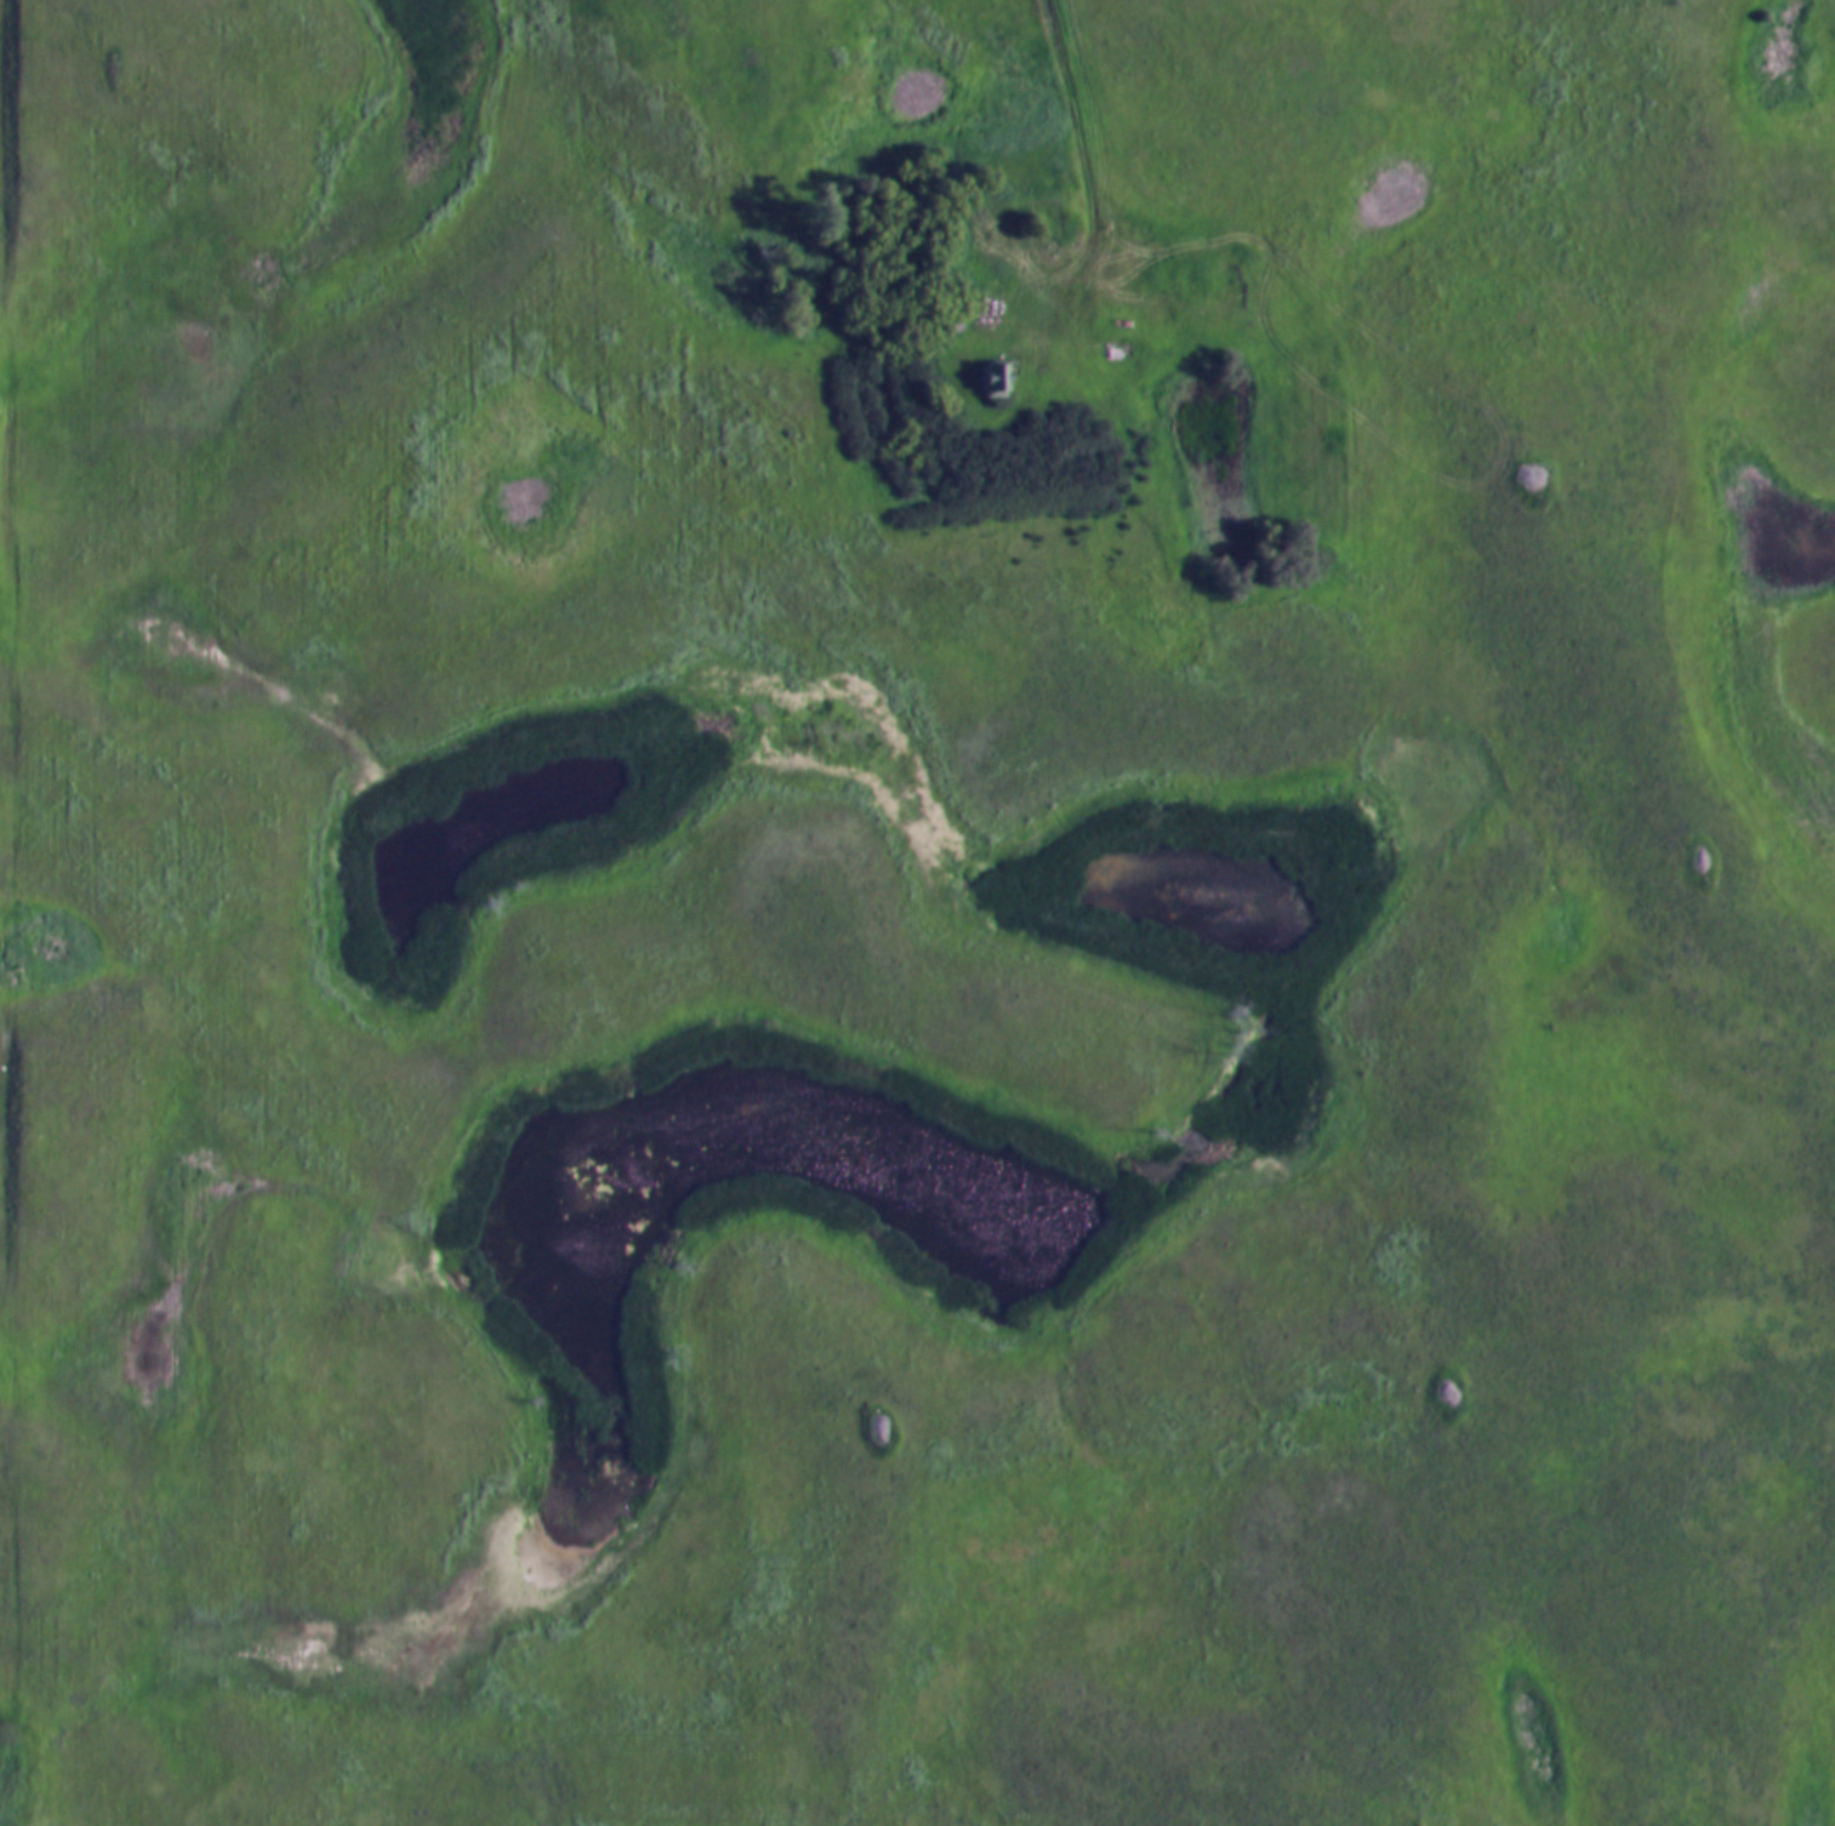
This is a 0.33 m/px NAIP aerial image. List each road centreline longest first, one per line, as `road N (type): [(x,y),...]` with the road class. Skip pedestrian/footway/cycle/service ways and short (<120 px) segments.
road 1 (track): [(1050,0),(1072,78),(1106,289)]

